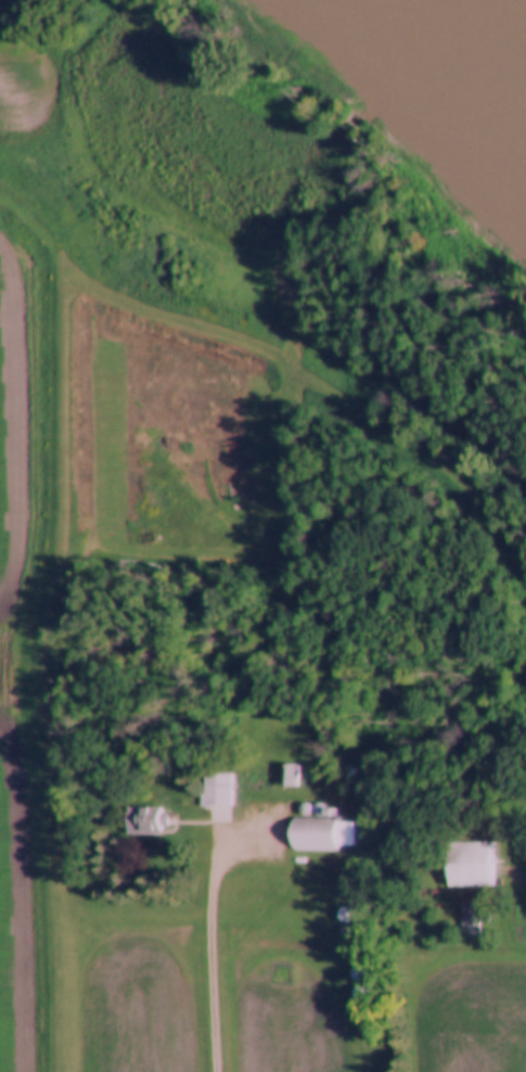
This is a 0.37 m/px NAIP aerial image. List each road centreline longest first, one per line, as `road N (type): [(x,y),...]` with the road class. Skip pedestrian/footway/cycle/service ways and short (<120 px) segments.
road 1 (track): [(54,1071),(53,914),(38,718),(39,634),(56,574),(61,511),(61,272)]
road 2 (track): [(525,565),(480,508),(389,431),(287,362),(89,290),(61,272),(29,222),(0,200)]

